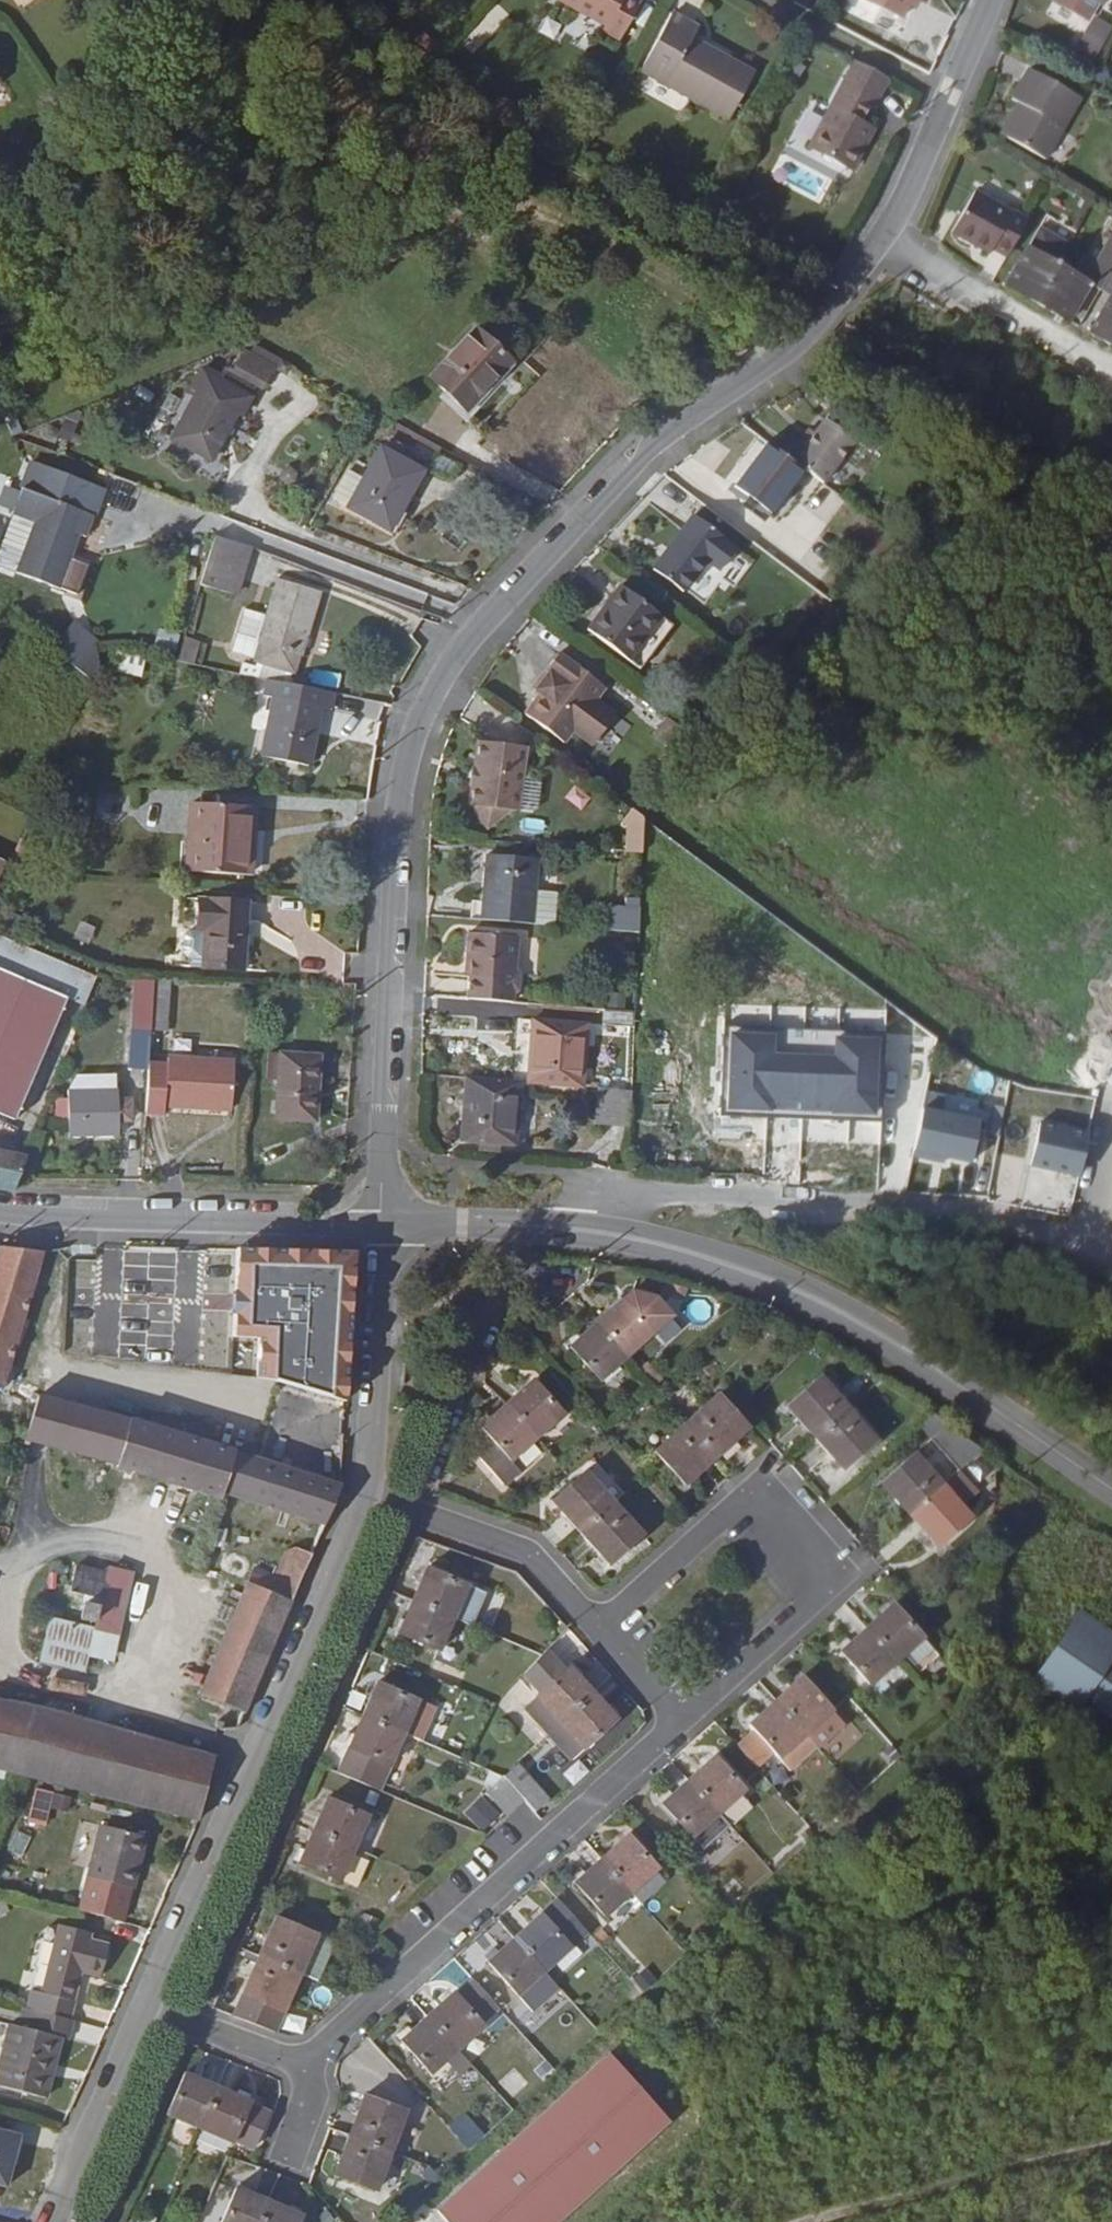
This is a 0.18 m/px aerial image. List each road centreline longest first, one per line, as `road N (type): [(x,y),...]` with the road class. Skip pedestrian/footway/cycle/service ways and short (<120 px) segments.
road 1 (residential): [(381,1228),(407,767),(449,678),(674,441),(767,371),(838,303)]
road 2 (tertiary): [(1111,1492),(915,1355),(821,1304),(699,1256),(571,1230)]
road 3 (residential): [(149,2007),(369,1495)]
road 4 (residential): [(571,1230),(603,1199),(658,1193),(997,1219),(1086,1245)]
road 5 (residential): [(604,1634),(748,1503),(827,1592),(683,1720)]
road 6 (residential): [(683,1720),(319,2067)]
road 7 (tertiary): [(381,1228),(0,1215)]
road 8 (track): [(1111,1362),(1040,1326),(865,1261),(768,1200)]
road 9 (track): [(830,2221),(909,2196),(1111,2151)]
road 10 (residential): [(369,1495),(529,1557),(604,1634)]
road 11 (residential): [(369,1495),(381,1228)]
road 12 (residential): [(887,233),(1111,371)]
road 13 (tertiary): [(887,233),(989,0)]
road 14 (residential): [(57,2221),(149,2007)]
road 15 (tertiary): [(571,1230),(381,1228)]
road 16 (residential): [(319,2067),(149,2007)]

